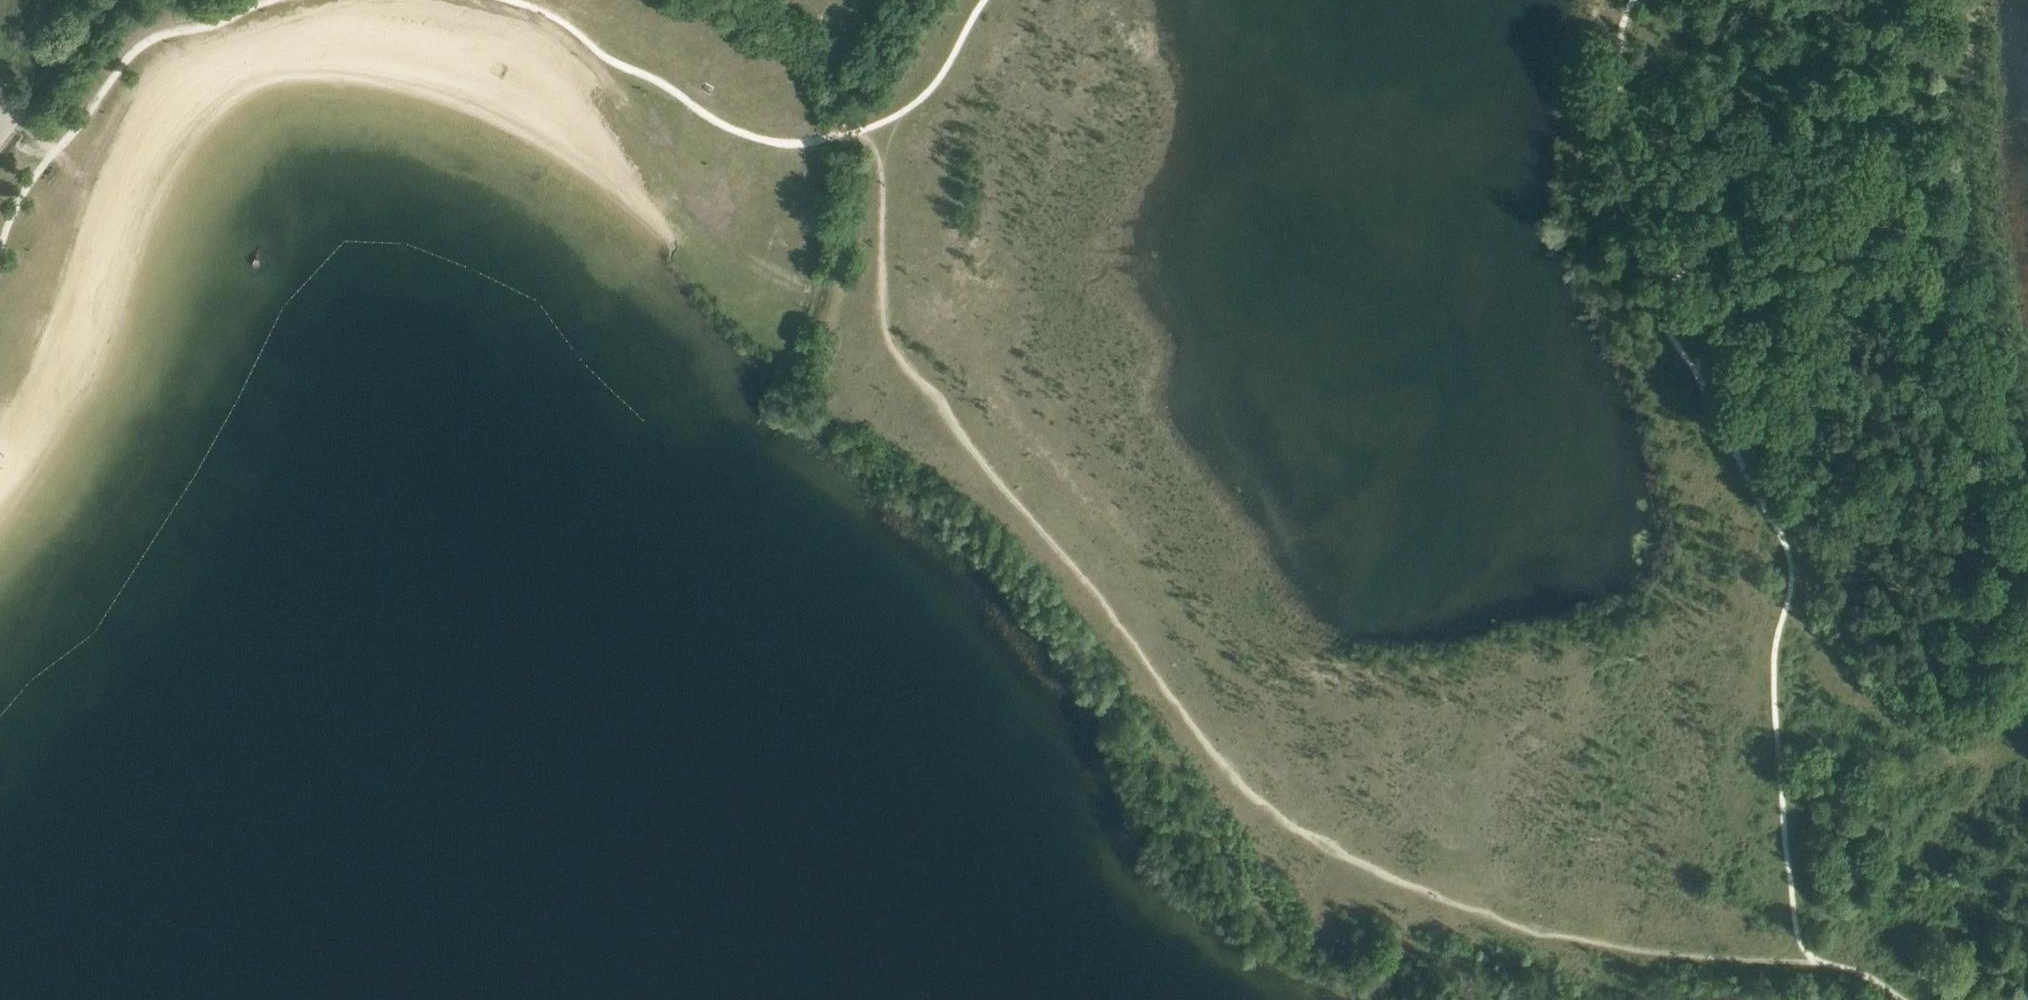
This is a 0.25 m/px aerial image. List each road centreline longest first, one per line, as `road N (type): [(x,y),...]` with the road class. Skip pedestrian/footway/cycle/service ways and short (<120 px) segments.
road 1 (unclassified): [(12,115),(103,0)]

